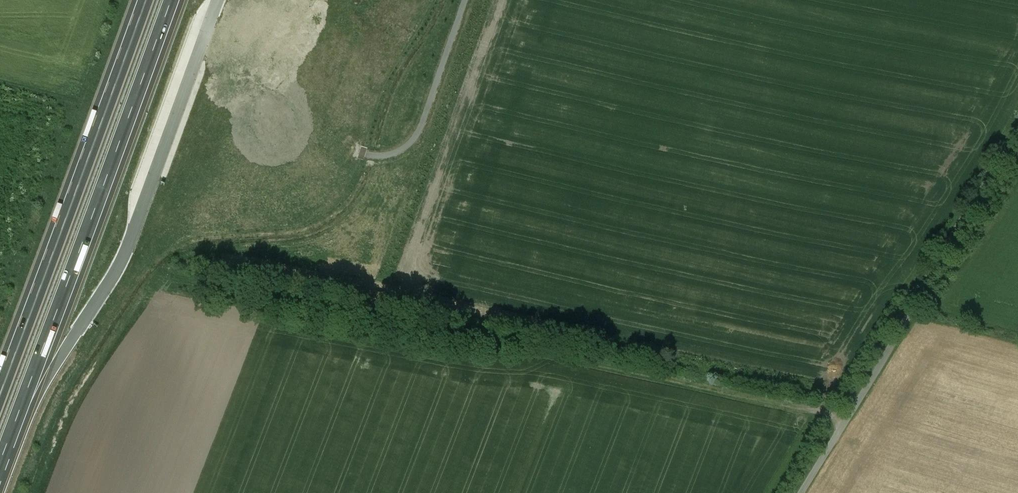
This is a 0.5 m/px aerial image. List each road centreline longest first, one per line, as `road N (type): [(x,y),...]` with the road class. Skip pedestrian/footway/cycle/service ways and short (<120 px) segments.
road 1 (motorway): [(0,462),(170,0)]
road 2 (motorway): [(147,0),(0,394)]
road 3 (unclassified): [(1017,132),(802,492)]
road 4 (track): [(842,427),(823,412),(603,366)]
road 5 (motorway): [(1,492),(78,332)]

